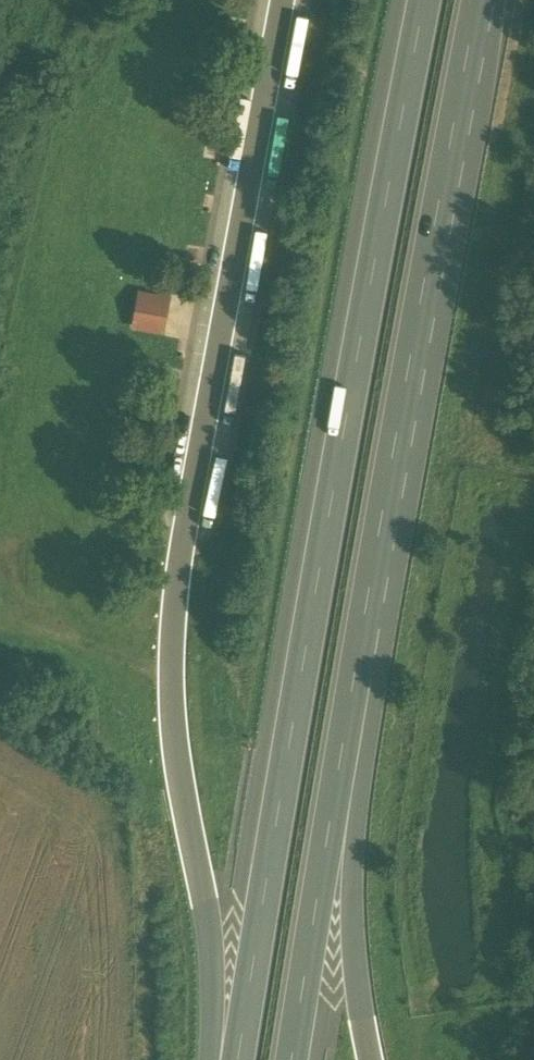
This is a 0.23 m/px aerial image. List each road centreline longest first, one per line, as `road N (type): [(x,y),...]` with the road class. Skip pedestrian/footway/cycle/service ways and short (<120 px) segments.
road 1 (motorway): [(425,0),(230,1059)]
road 2 (motorway): [(339,758),(478,0)]
road 3 (motorway): [(177,590),(174,702),(214,963),(210,1059)]
road 4 (motorway): [(294,1059),(339,758)]
road 5 (motorway): [(372,1059),(357,1000),(339,758)]

